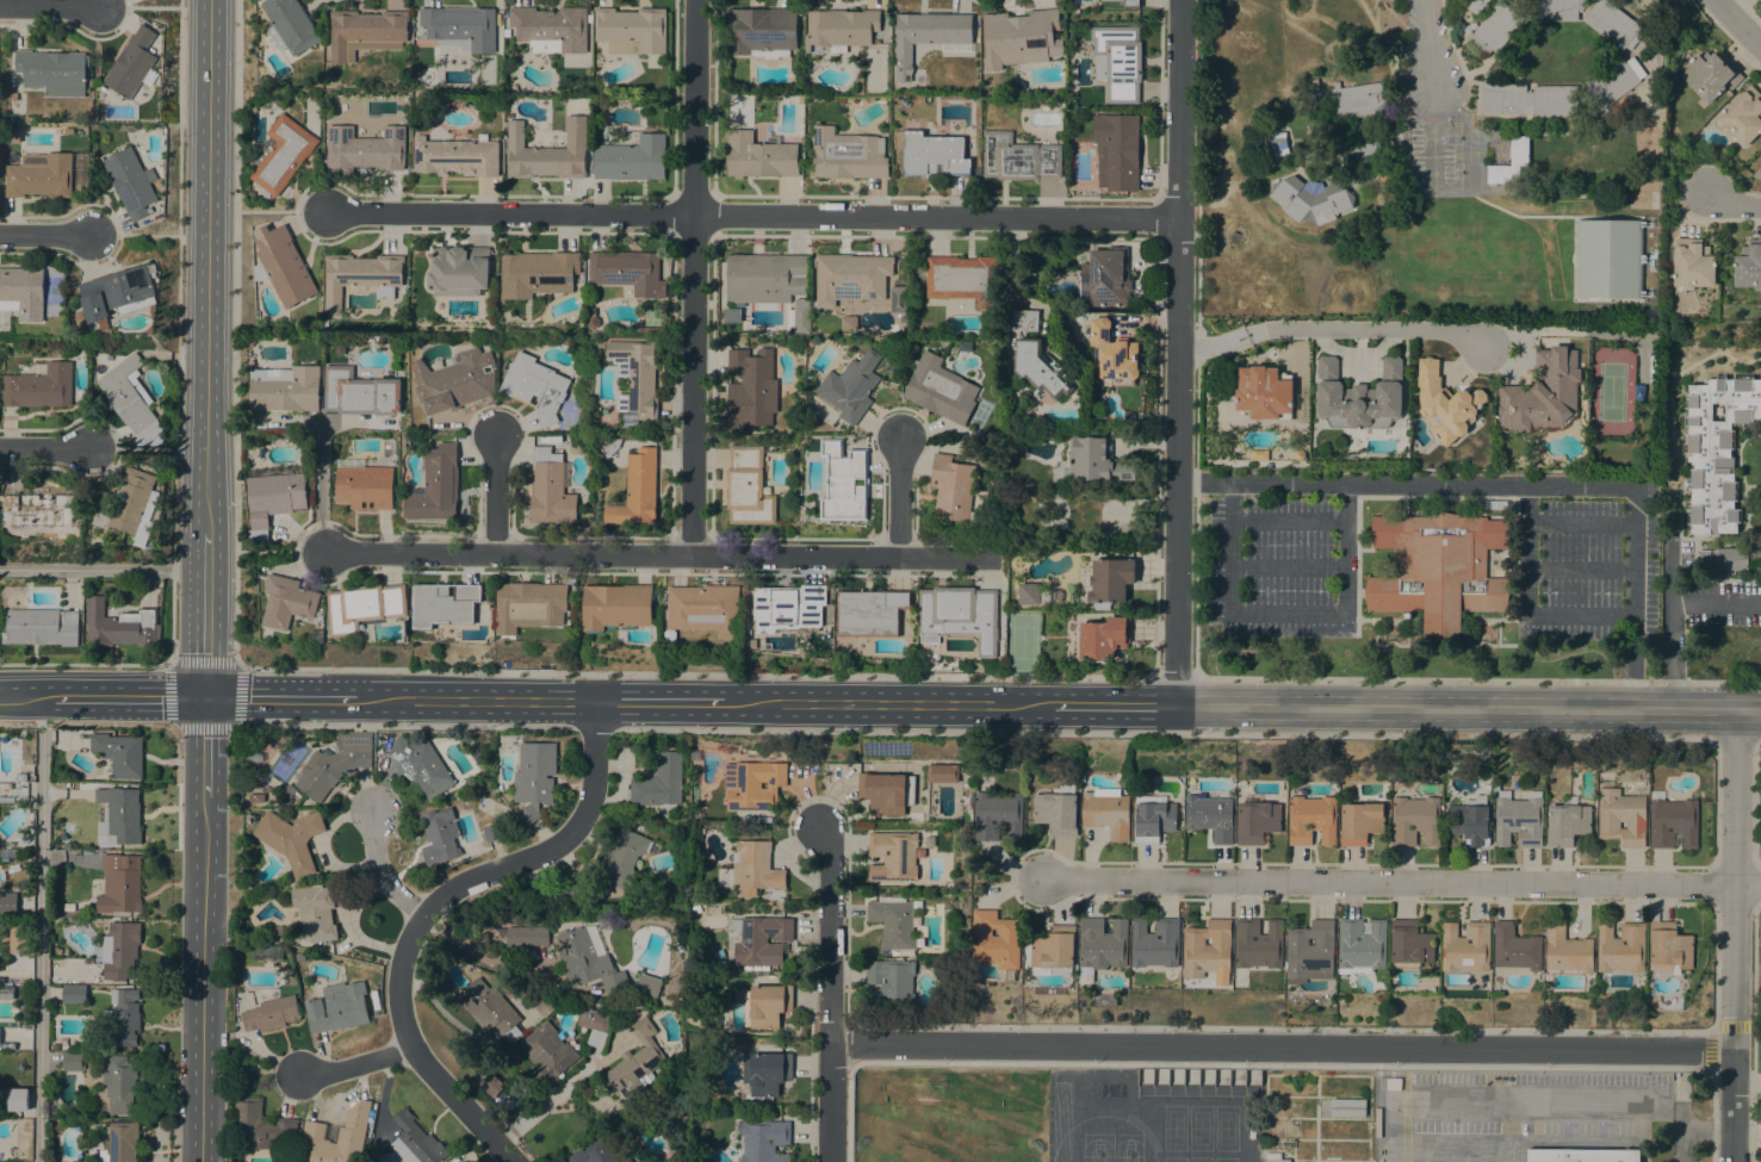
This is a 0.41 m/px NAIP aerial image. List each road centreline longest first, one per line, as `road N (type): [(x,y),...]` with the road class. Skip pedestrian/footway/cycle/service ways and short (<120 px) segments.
road 1 (residential): [(1732,1052),(830,1043)]
road 2 (residential): [(1180,0),(1174,707)]
road 3 (residential): [(1736,886),(1046,881)]
road 4 (residential): [(1004,557),(322,552)]
road 5 (residential): [(514,1161),(411,1046),(402,964),(422,915),(465,886),(538,857),(582,816),(591,791),(594,701)]
road 6 (secondary): [(1760,711),(1174,707)]
road 7 (residential): [(690,554),(695,0)]
road 8 (secondary): [(206,507),(210,0)]
road 9 (residential): [(1178,218),(694,213)]
road 10 (residential): [(1732,1161),(1737,710)]
road 11 (residential): [(694,213),(329,211)]
road 12 (secondary): [(200,1161),(203,797)]
road 13 (residential): [(829,1161),(830,843),(820,826)]
road 14 (secondary): [(1048,706),(717,702)]
road 15 (residential): [(1245,335),(1295,327),(1445,329),(1481,343)]
road 16 (secondary): [(594,701),(358,700)]
road 17 (secondary): [(204,697),(206,507)]
road 18 (secondary): [(358,700),(204,697)]
road 19 (secondary): [(204,697),(54,697)]
road 20 (secondary): [(1174,707),(1048,706)]
road 21 (secondary): [(717,702),(594,701)]
road 22 (residential): [(898,557),(898,436)]

